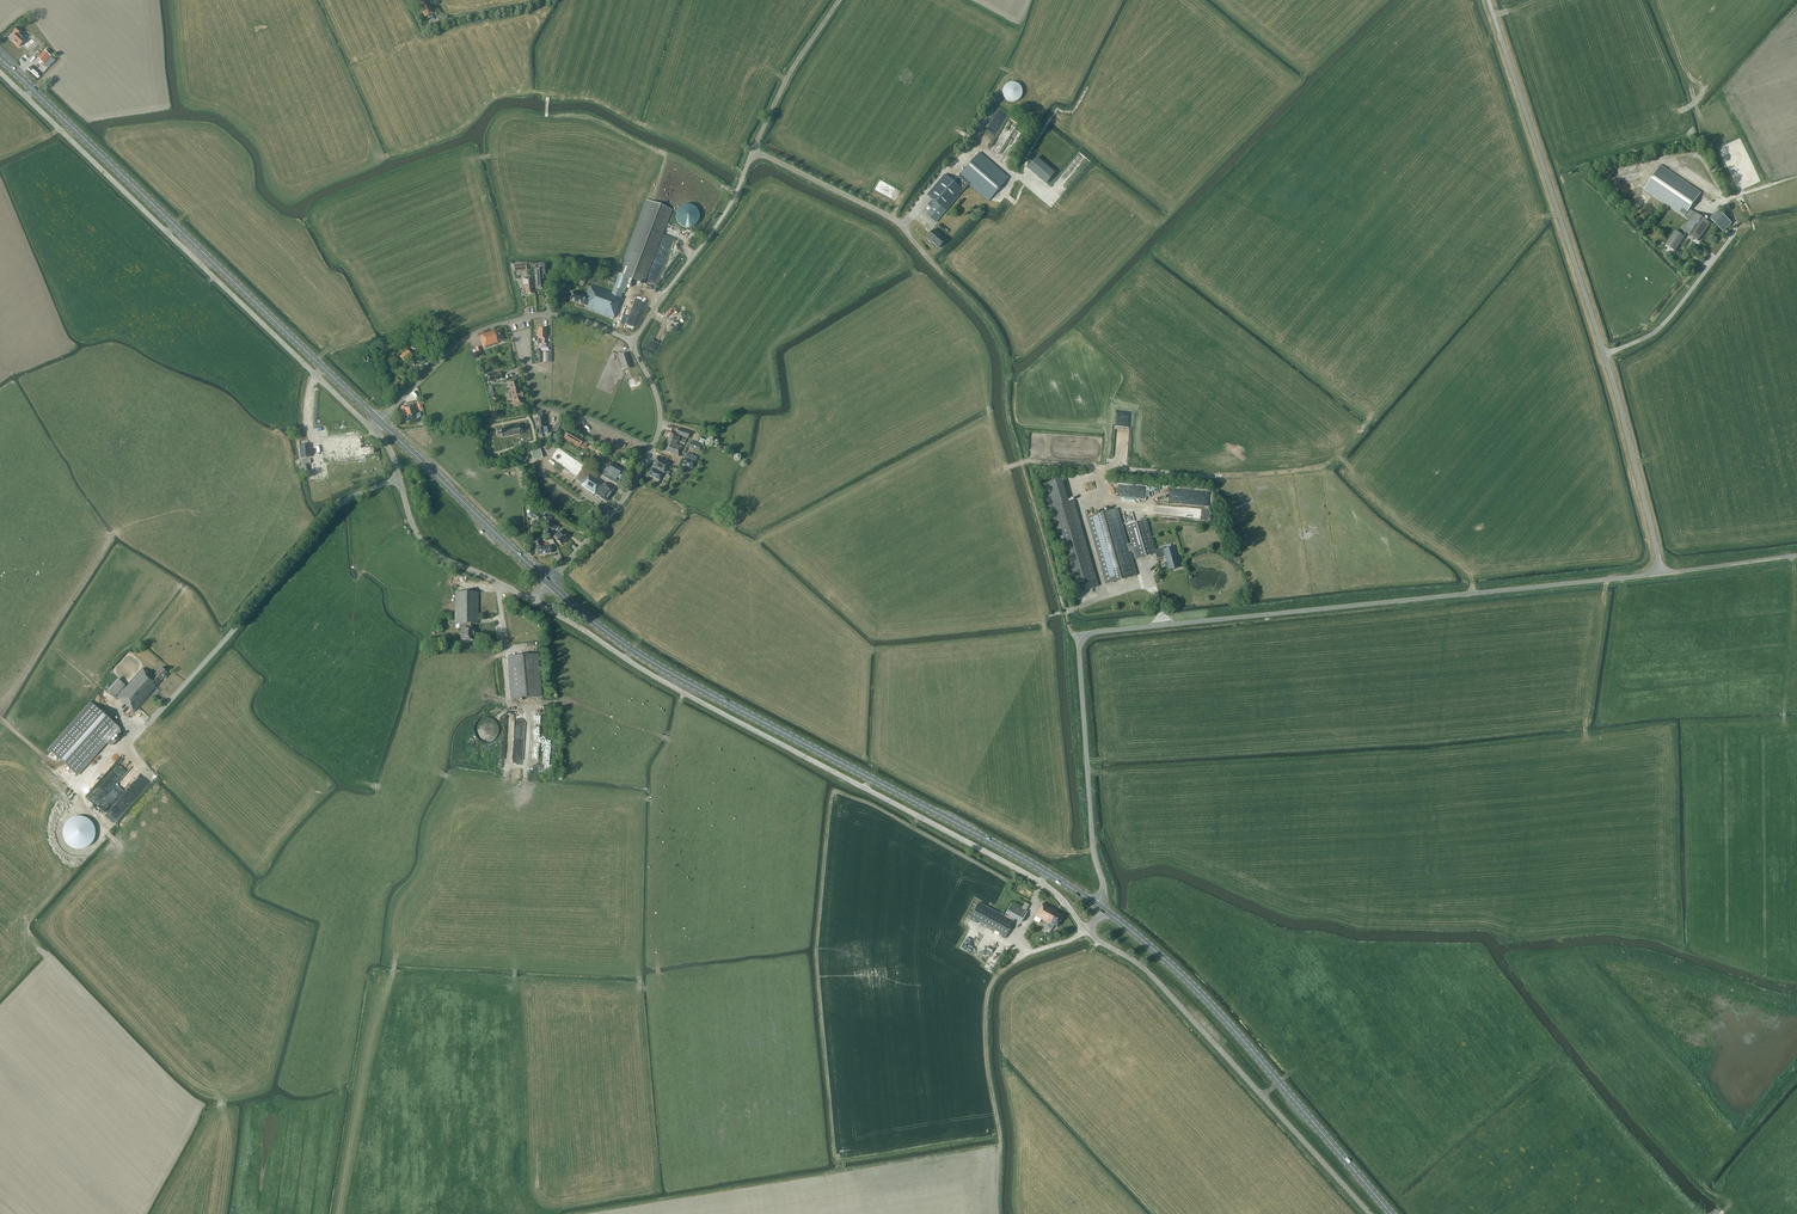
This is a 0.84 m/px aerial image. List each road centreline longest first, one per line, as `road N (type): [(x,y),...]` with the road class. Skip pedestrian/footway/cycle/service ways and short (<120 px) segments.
road 1 (unclassified): [(1100,907),(1080,704),(1078,652),(1086,636),(1661,573)]
road 2 (unclassified): [(1086,929),(1041,882),(677,689),(532,601)]
road 3 (primary): [(1100,907),(651,661),(547,581)]
road 4 (unclassified): [(1661,573),(1607,365),(1489,0)]
road 5 (primary): [(380,421),(0,57)]
road 6 (unclassified): [(372,429),(0,73)]
road 7 (track): [(1082,642),(1068,625),(1010,424),(999,341),(904,228)]
road 8 (unclassified): [(399,478),(337,507),(148,723)]
road 9 (primary): [(1279,1082),(1198,992),(1100,907)]
road 10 (unclassified): [(1262,1096),(1149,973),(1086,929)]
road 11 (primary): [(547,581),(380,421)]
road 12 (unclassified): [(630,342),(725,213),(753,151)]
road 13 (residential): [(652,448),(587,418),(527,407),(507,322)]
road 14 (unclassified): [(532,601),(430,550),(410,519),(399,478)]
road 15 (track): [(753,151),(788,75),(838,0)]
road 16 (primary): [(1392,1213),(1279,1082)]
road 17 (unclassified): [(547,581),(616,508),(652,448)]
road 18 (unclassified): [(904,228),(753,151)]
road 19 (unclassified): [(380,421),(461,341),(507,322)]
road 20 (unclassified): [(1370,1213),(1262,1096)]
road 21 (unclassified): [(1661,573),(1796,555)]
road 22 (unclassified): [(630,342),(565,317),(507,322)]

